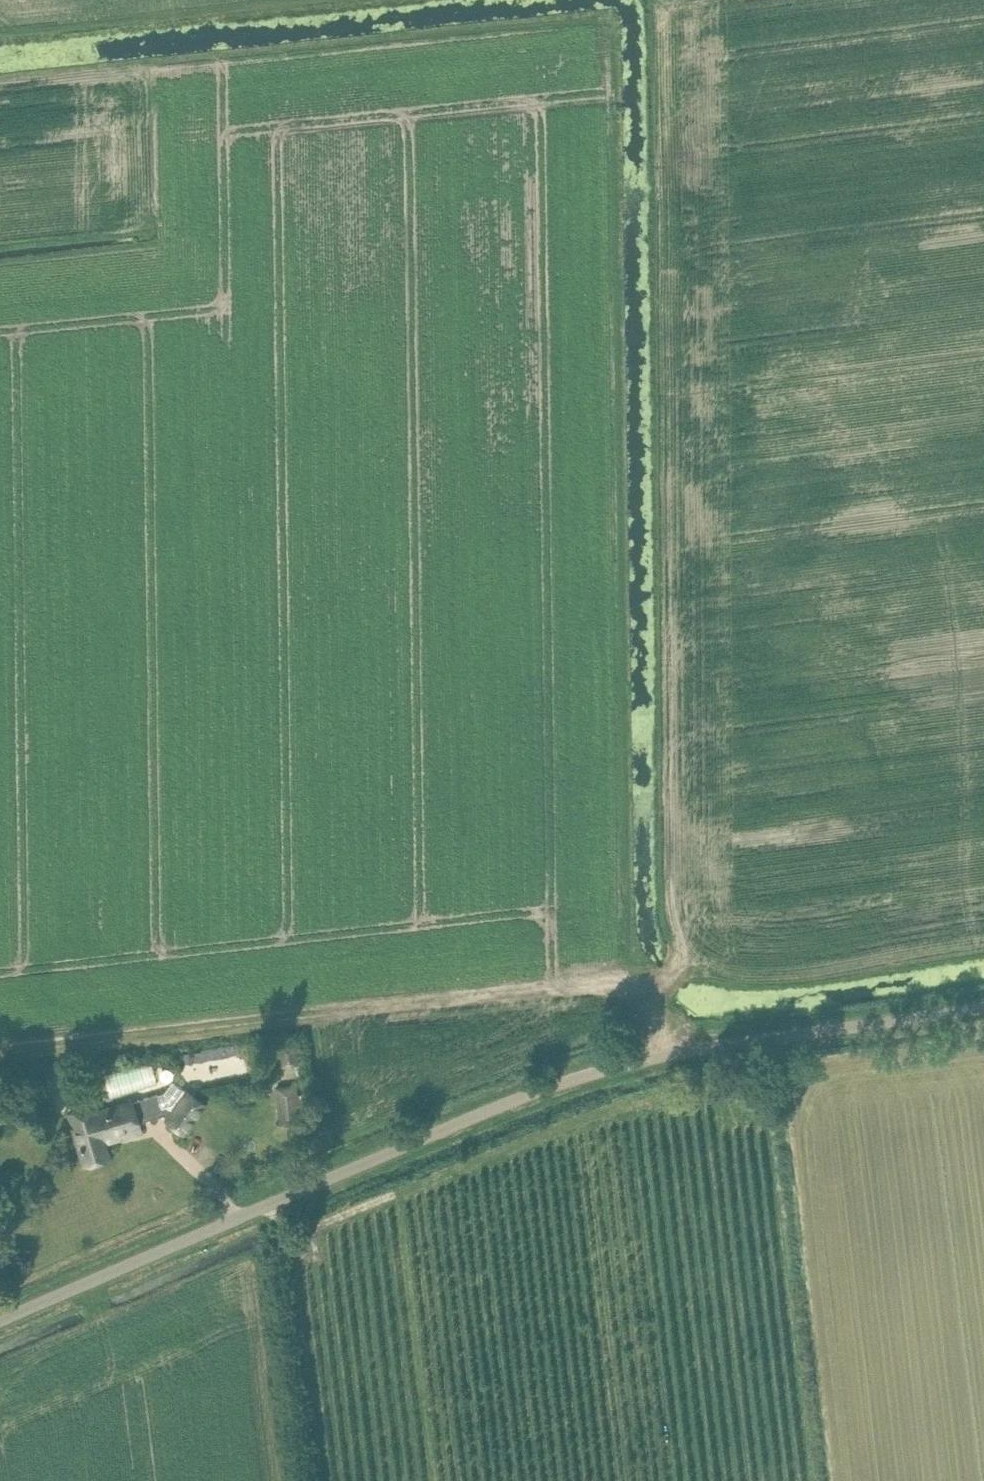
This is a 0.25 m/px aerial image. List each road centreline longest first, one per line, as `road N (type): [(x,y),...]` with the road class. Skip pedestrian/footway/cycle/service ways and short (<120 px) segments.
road 1 (unclassified): [(0,1321),(611,1067),(983,1010)]

